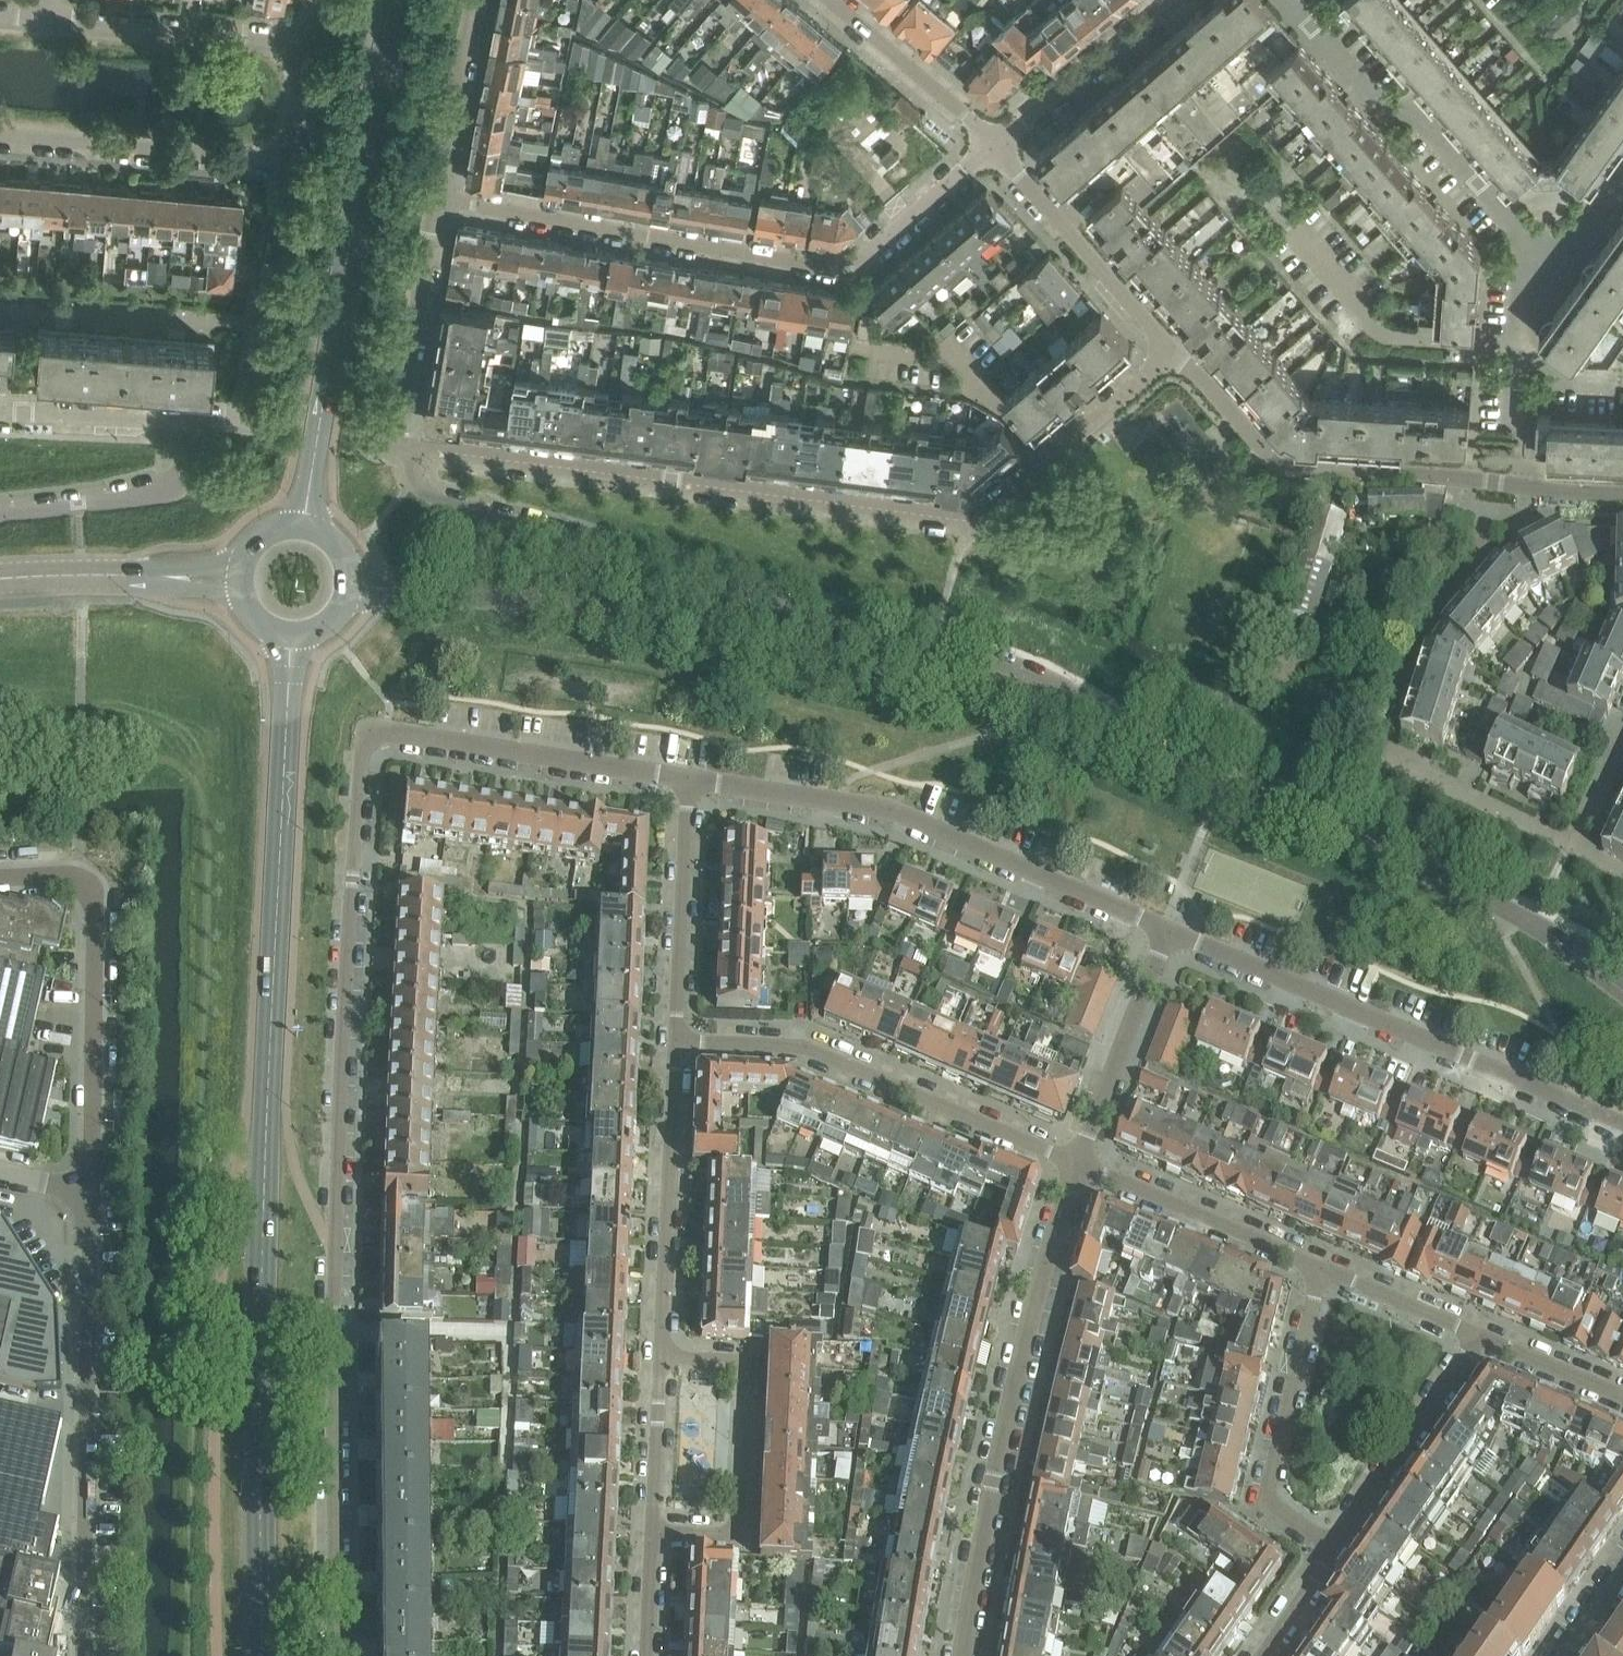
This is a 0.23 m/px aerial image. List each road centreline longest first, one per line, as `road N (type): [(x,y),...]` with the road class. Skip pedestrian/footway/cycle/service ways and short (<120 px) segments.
road 1 (tertiary): [(265,1655),(259,1403),(292,636)]
road 2 (residential): [(338,1655),(333,1330),(353,880),(365,740),(388,732)]
road 3 (residential): [(1174,353),(996,508),(971,518),(414,446)]
road 4 (unclassified): [(1100,731),(889,670),(716,632),(351,586)]
road 5 (unclassified): [(416,482),(435,496),(1017,671),(1088,705),(1100,731)]
road 6 (residential): [(991,151),(849,269),(436,199)]
road 7 (unclassified): [(1622,974),(1511,910),(1100,731)]
road 8 (tertiary): [(303,526),(399,0)]
road 9 (residential): [(1168,931),(889,811),(688,777)]
road 10 (residential): [(963,1655),(991,1492),(1078,1163)]
road 11 (residential): [(1622,496),(1279,465),(1174,353)]
road 12 (residential): [(1622,1127),(1168,931)]
road 13 (unclassified): [(83,1655),(93,1193)]
road 14 (residential): [(1078,1163),(808,1049),(676,1042)]
road 15 (residential): [(1547,283),(1480,182),(1417,117),(1381,104),(1286,0)]
road 16 (residential): [(661,1358),(745,1362),(736,1535),(652,1531)]
road 17 (unclassified): [(93,1193),(95,901),(76,875)]
road 18 (residential): [(295,158),(244,424),(192,421)]
road 19 (residential): [(1336,1546),(1266,1499),(1322,1268)]
road 20 (residential): [(661,1358),(676,1042)]
road 21 (residential): [(688,777),(388,732)]
road 22 (residential): [(295,158),(0,136)]
road 23 (residential): [(1174,353),(991,151)]
road 24 (residential): [(41,20),(312,46)]
road 25 (residential): [(414,446),(395,445),(436,199)]
road 26 (residential): [(1322,1268),(1078,1163)]
road 27 (residential): [(676,1042),(688,777)]
road 28 (residential): [(1481,1335),(1336,1546)]
road 29 (residential): [(1078,1163),(1168,931)]
road 30 (residential): [(0,511),(175,489),(187,469),(192,421)]
road 31 (residential): [(991,151),(1166,0)]
road 32 (residential): [(991,151),(951,102),(829,0)]
road 33 (residential): [(436,199),(476,0)]
road 34 (residential): [(192,421),(0,414)]
road 35 (residential): [(652,1531),(661,1358)]
road 36 (residential): [(1481,1335),(1322,1268)]
road 37 (tertiary): [(0,580),(153,577)]
road 38 (residential): [(1622,1394),(1481,1335)]
road 39 (residential): [(1516,415),(1523,347),(1547,283)]
road 40 (residential): [(1336,1546),(1262,1655)]
road 41 (residential): [(1547,283),(1622,180)]
road 42 (residential): [(647,1655),(652,1531)]

